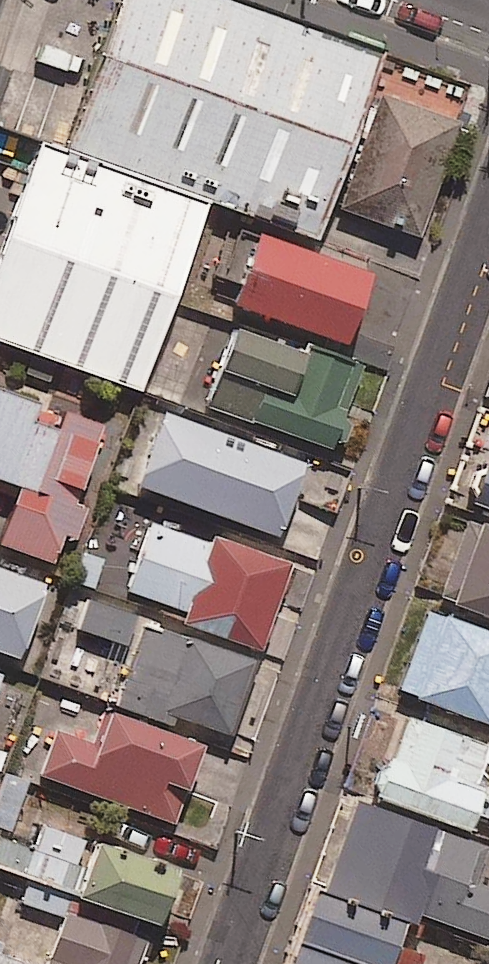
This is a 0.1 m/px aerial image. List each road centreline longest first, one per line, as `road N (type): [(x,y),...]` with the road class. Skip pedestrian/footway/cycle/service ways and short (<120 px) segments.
road 1 (residential): [(488,205),(223,963)]

